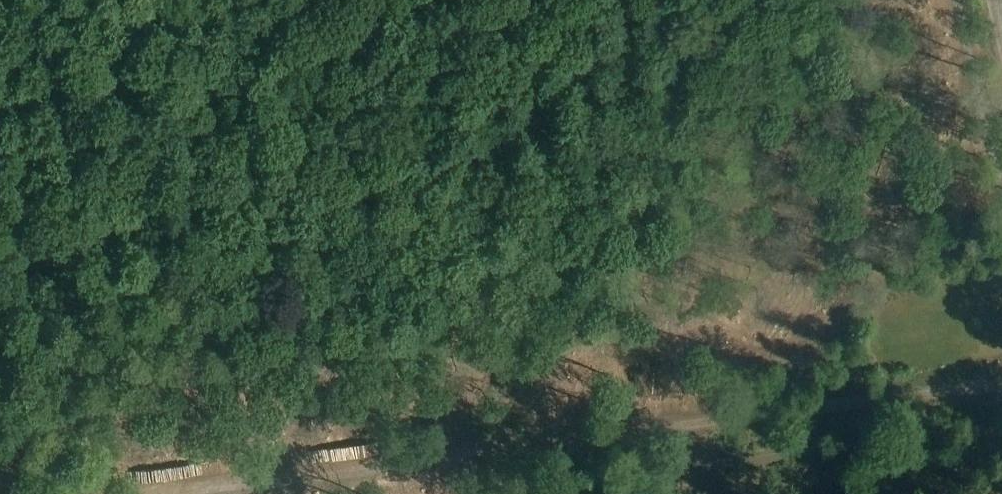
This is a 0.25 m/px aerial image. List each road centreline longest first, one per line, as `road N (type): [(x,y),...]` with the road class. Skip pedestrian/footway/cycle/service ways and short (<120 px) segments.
road 1 (track): [(157,493),(1001,385)]

